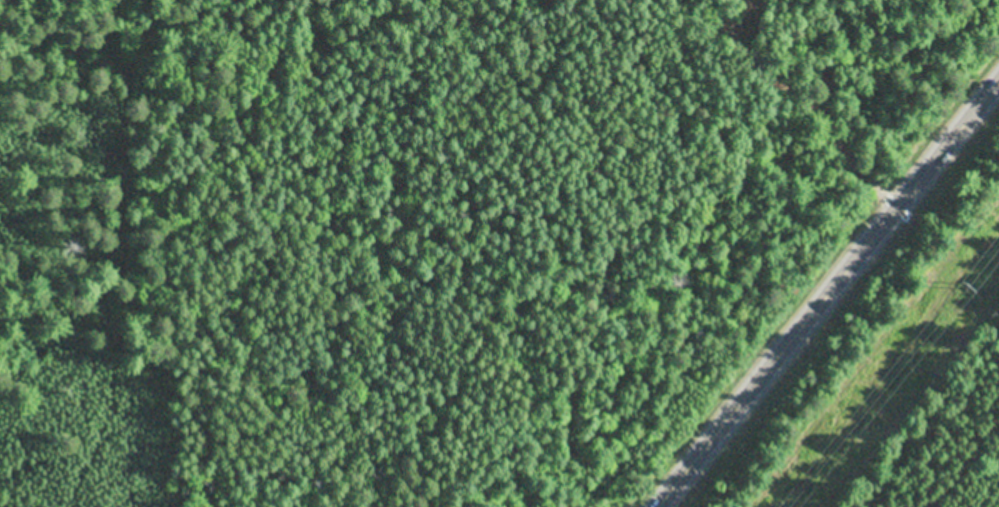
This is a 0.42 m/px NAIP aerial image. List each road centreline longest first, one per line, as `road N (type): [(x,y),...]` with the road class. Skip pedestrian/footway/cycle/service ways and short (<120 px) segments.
road 1 (tertiary): [(998,78),(654,506)]

